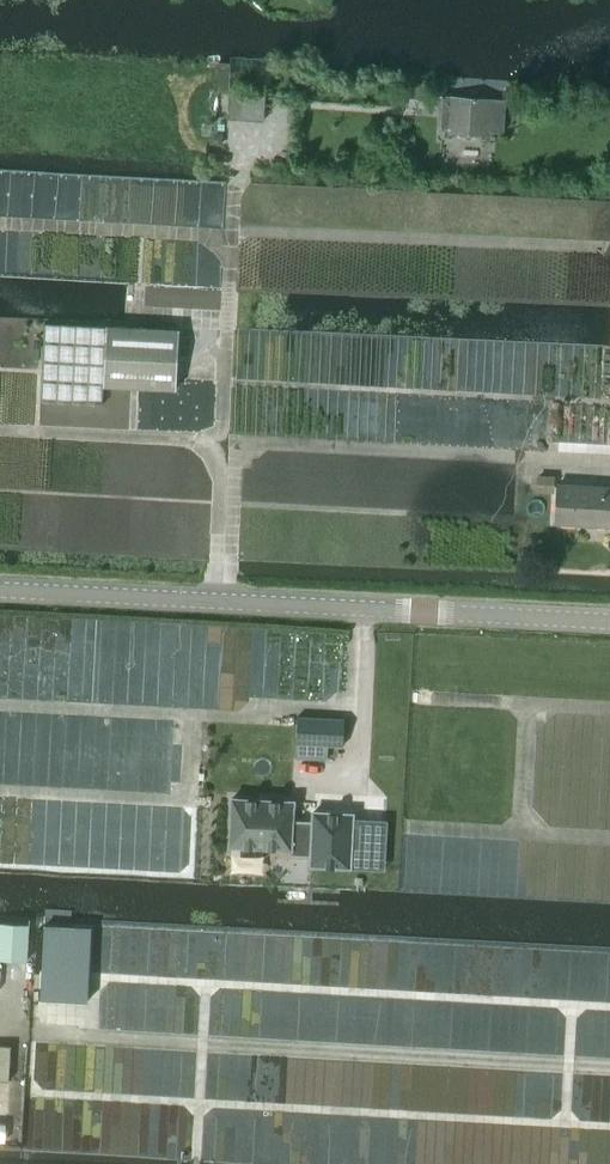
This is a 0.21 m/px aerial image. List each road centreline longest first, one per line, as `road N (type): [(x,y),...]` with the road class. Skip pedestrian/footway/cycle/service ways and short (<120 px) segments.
road 1 (tertiary): [(609,623),(0,589)]

